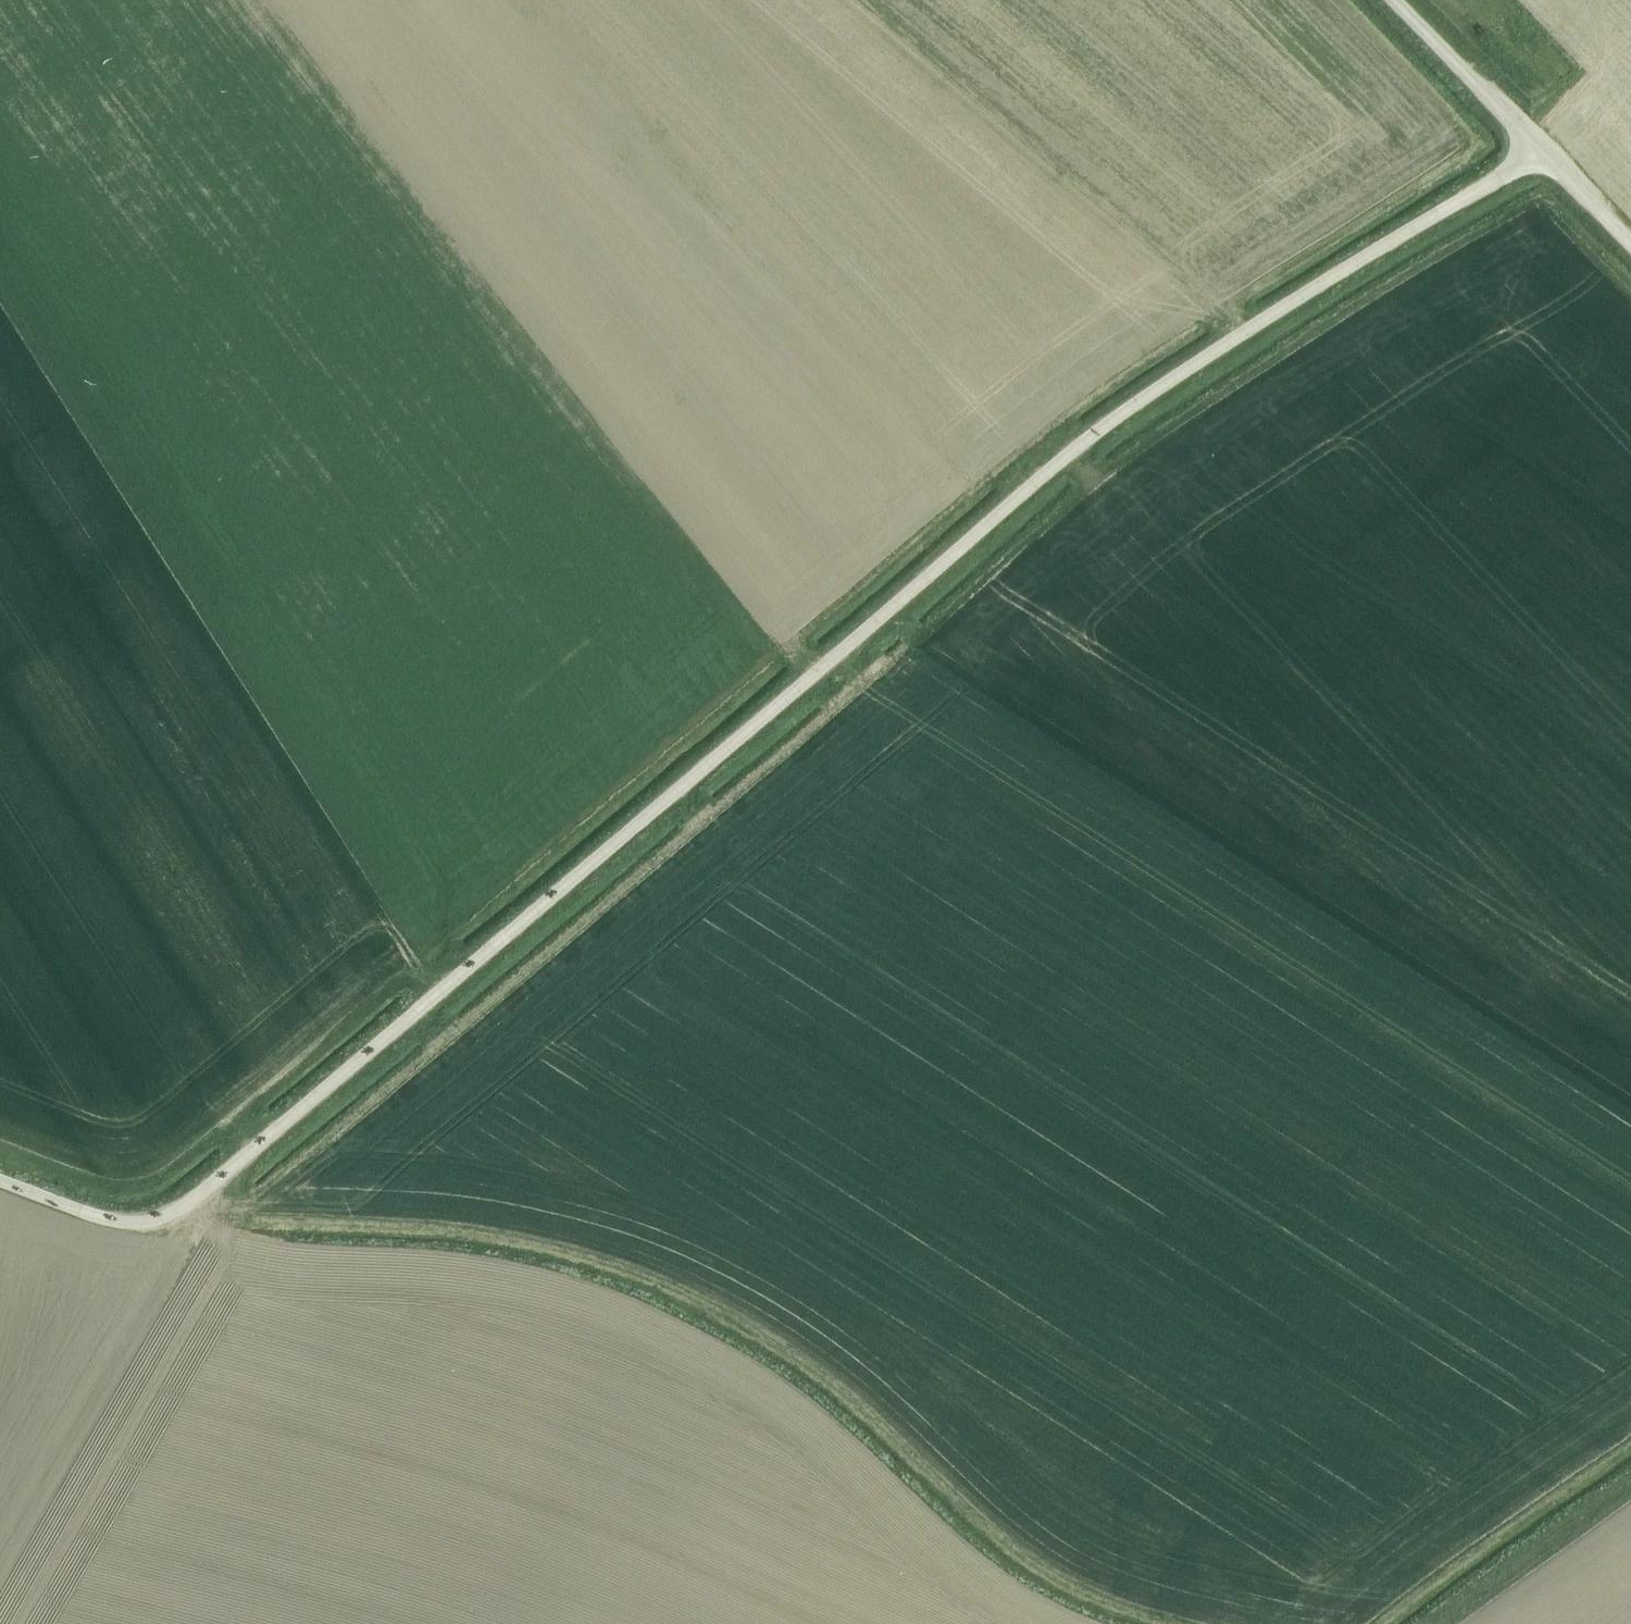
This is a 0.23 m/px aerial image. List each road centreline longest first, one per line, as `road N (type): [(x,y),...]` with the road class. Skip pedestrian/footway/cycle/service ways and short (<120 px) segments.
road 1 (unclassified): [(1544,157),(1181,375),(1095,438),(185,1204),(139,1222),(109,1219),(0,1180)]
road 2 (unclassified): [(1544,157),(1392,0)]
road 3 (unclassified): [(1544,157),(1630,243)]

